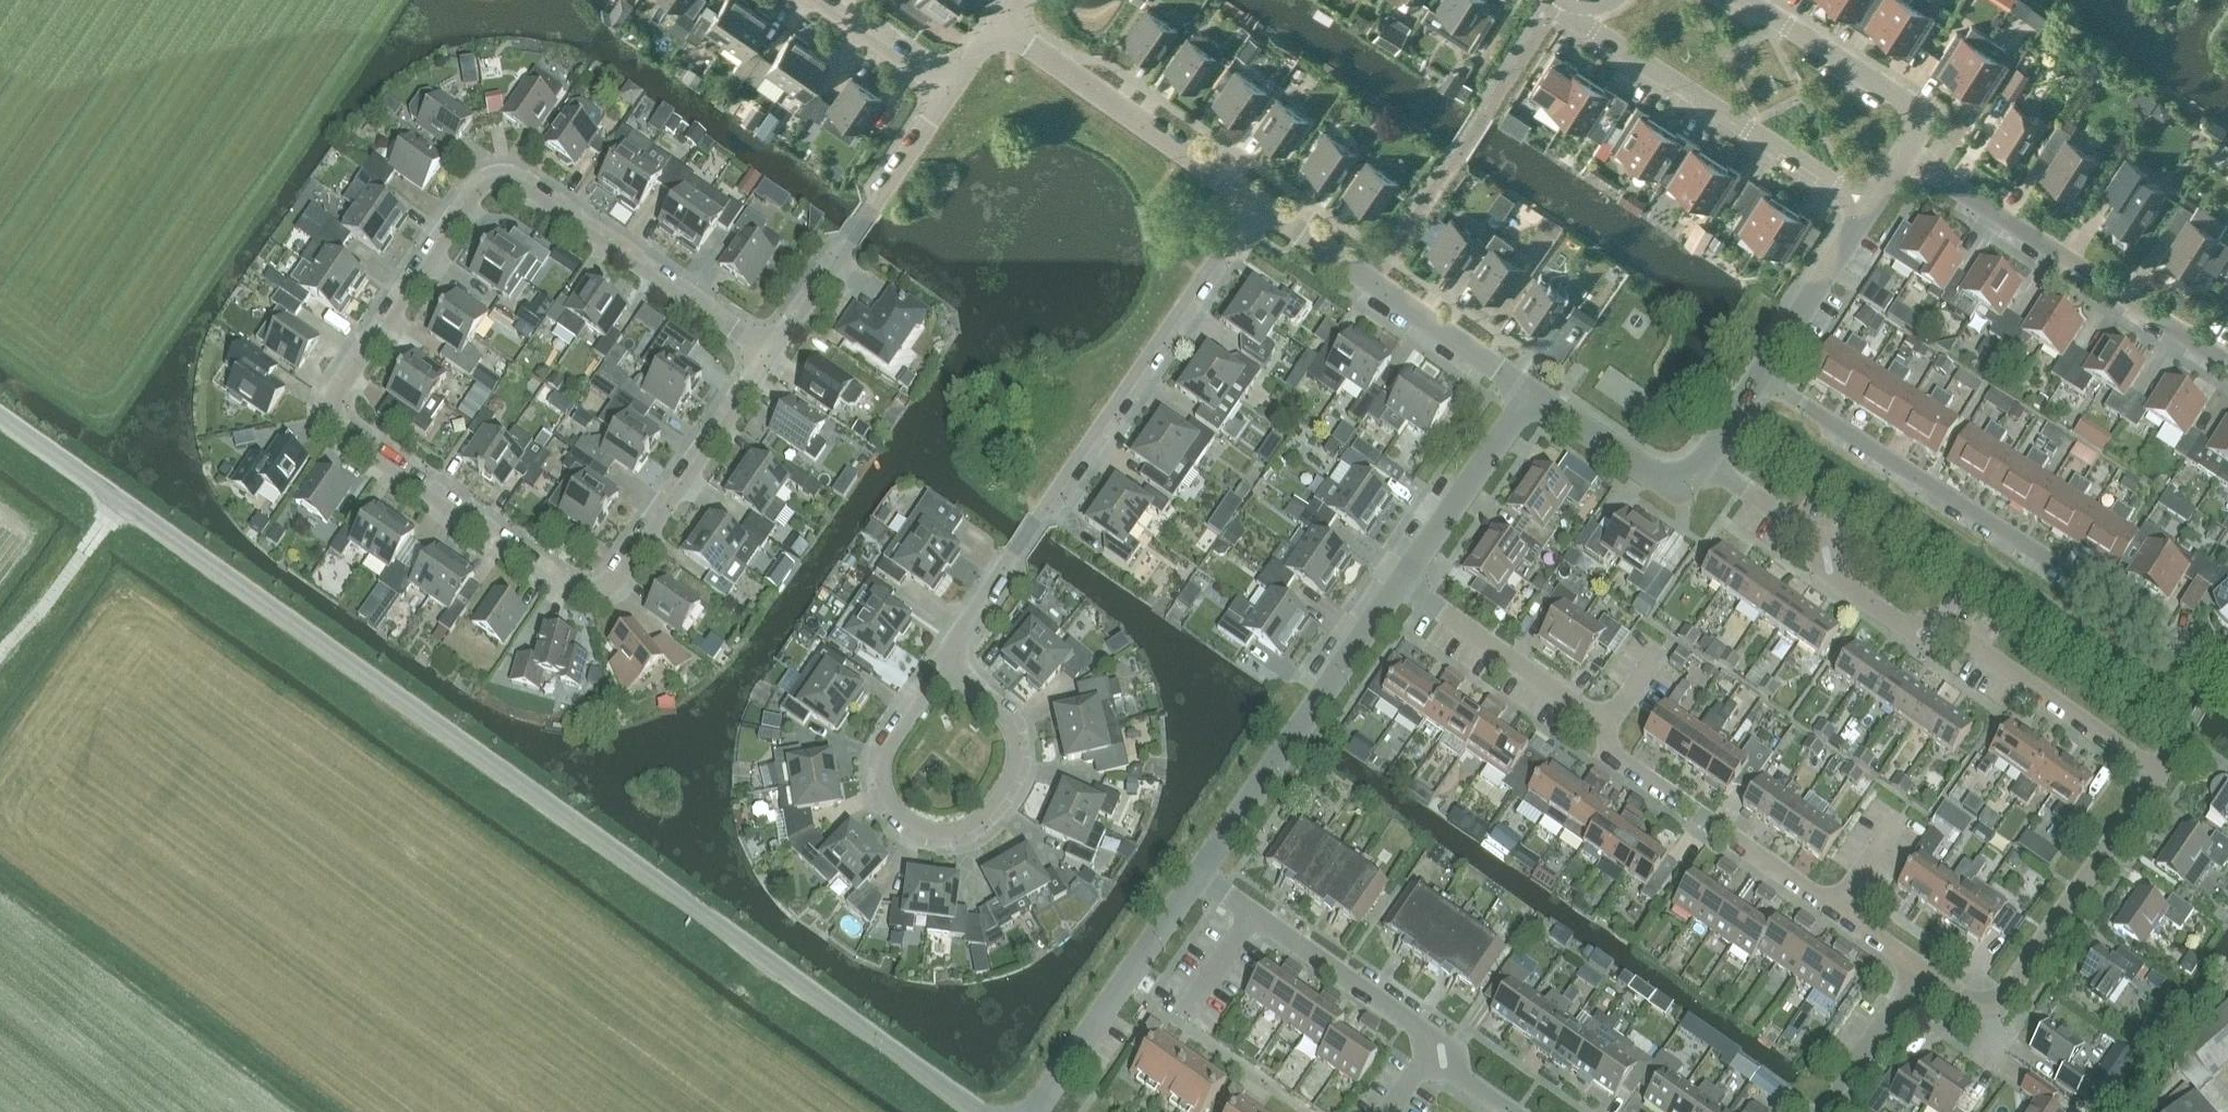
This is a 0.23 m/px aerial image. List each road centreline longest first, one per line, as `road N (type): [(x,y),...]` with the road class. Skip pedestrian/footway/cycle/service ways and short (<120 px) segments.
road 1 (unclassified): [(978,1111),(0,416)]
road 2 (residential): [(1923,971),(2003,1017),(2154,777),(1943,630),(1900,633),(1832,587),(1824,542),(1702,463)]
road 3 (residential): [(771,355),(512,177),(486,180),(334,405),(583,587),(604,584)]
road 4 (residential): [(1400,583),(1605,726),(1611,751),(1923,971)]
road 5 (residential): [(1255,202),(1011,554),(943,667)]
road 6 (residential): [(2227,680),(1758,377)]
road 7 (residential): [(943,667),(885,750),(881,791),(899,823),(945,838),(975,830),(1006,802),(1016,778),(1016,739),(989,701)]
road 8 (residential): [(1506,1111),(1456,1079),(1414,1023),(1199,879)]
road 9 (residential): [(2227,364),(1904,151)]
road 10 (residential): [(1199,879),(1400,583)]
road 11 (residential): [(1588,6),(1590,28),(1867,208)]
road 12 (residential): [(1528,394),(1255,202)]
road 13 (residential): [(950,89),(771,355)]
road 14 (residential): [(1255,202),(996,23)]
road 15 (residential): [(1034,1111),(1199,879)]
road 16 (residential): [(604,584),(771,355)]
road 17 (residential): [(1400,583),(1528,394)]
road 18 (residential): [(1925,116),(1748,0)]
road 19 (residential): [(1702,463),(1684,480),(1672,479),(1528,394)]
road 20 (residential): [(1867,208),(1758,377)]
road 21 (track): [(0,656),(122,502)]
road 22 (residential): [(1822,1111),(1923,971)]
road 23 (residential): [(820,0),(950,89)]

